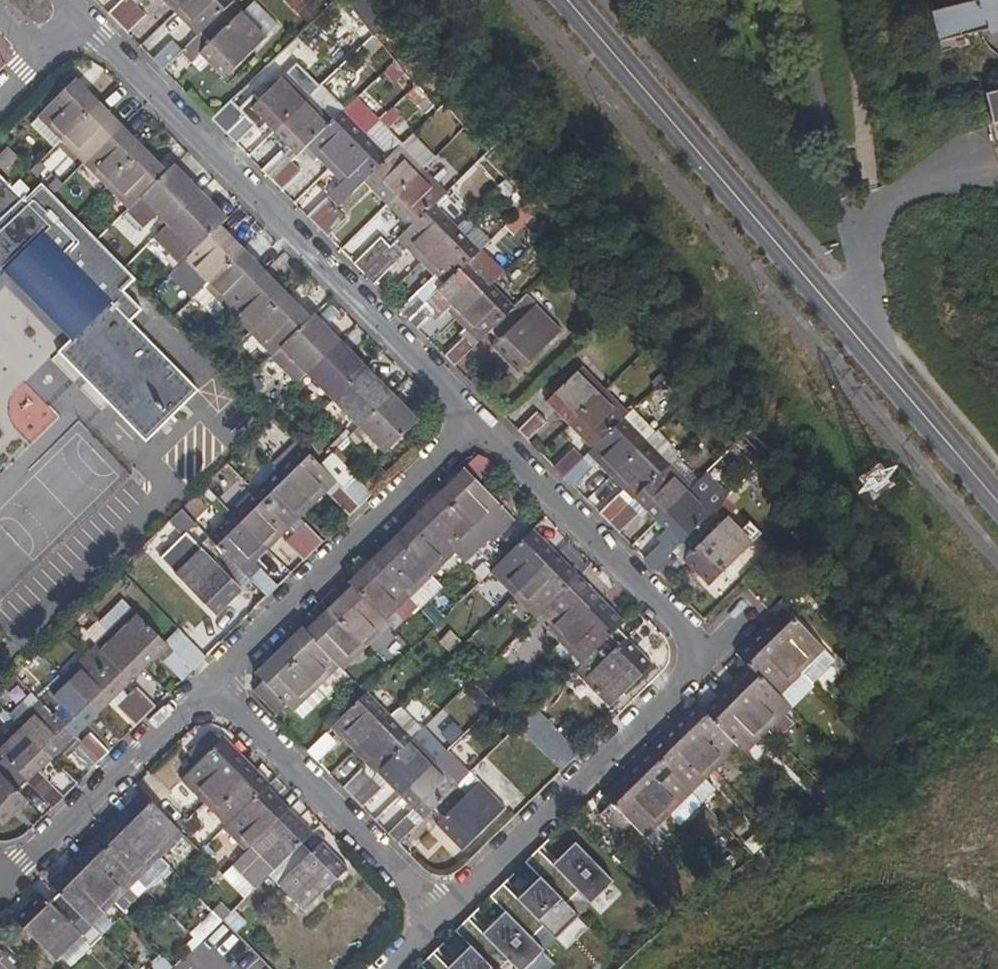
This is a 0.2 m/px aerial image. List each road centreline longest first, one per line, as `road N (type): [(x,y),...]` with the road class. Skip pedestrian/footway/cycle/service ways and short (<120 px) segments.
road 1 (secondary): [(567,0),(997,500)]
road 2 (residential): [(77,13),(476,419)]
road 3 (residential): [(211,682),(476,419)]
road 4 (residential): [(689,674),(443,915)]
road 5 (residential): [(476,419),(673,617),(686,640),(689,674)]
road 6 (residential): [(443,915),(211,682)]
road 7 (residential): [(0,883),(211,682)]

